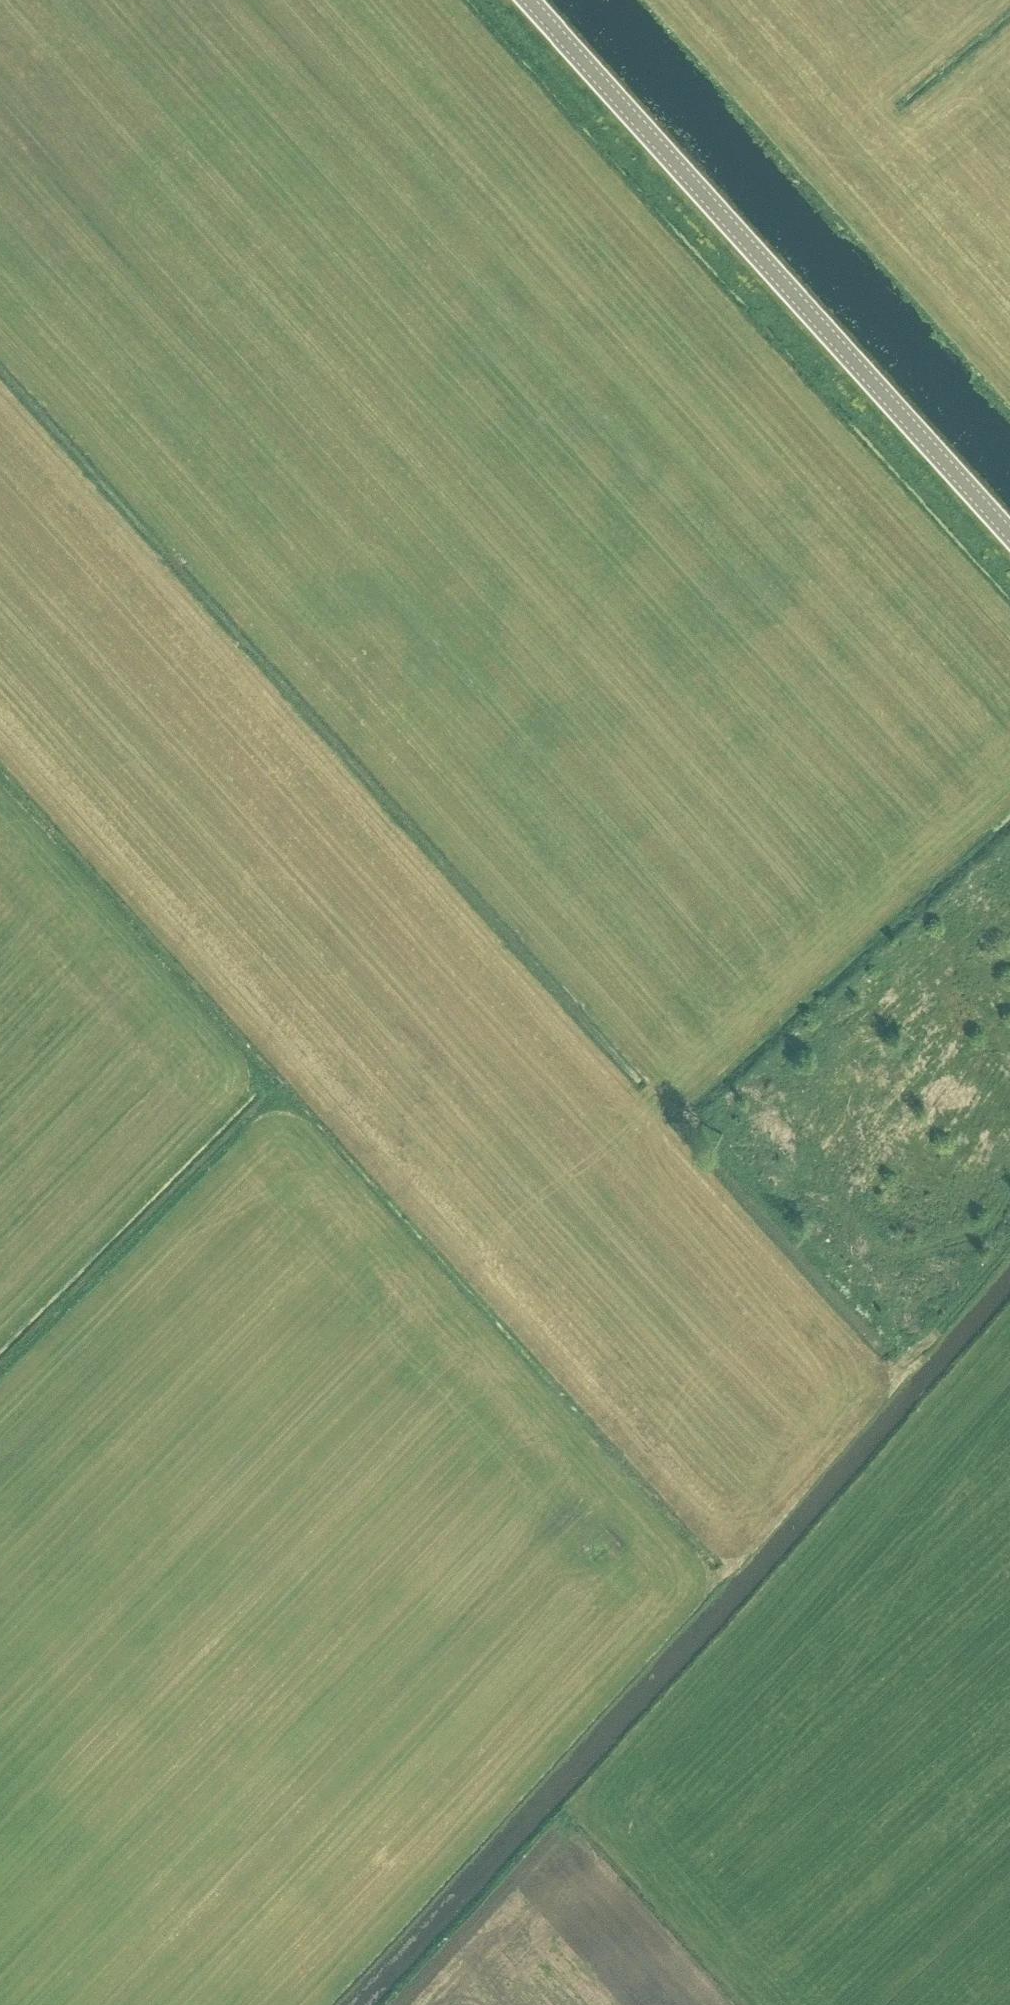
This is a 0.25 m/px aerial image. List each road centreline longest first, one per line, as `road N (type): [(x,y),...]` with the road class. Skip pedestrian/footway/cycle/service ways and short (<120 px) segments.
road 1 (tertiary): [(1009,532),(530,0)]

